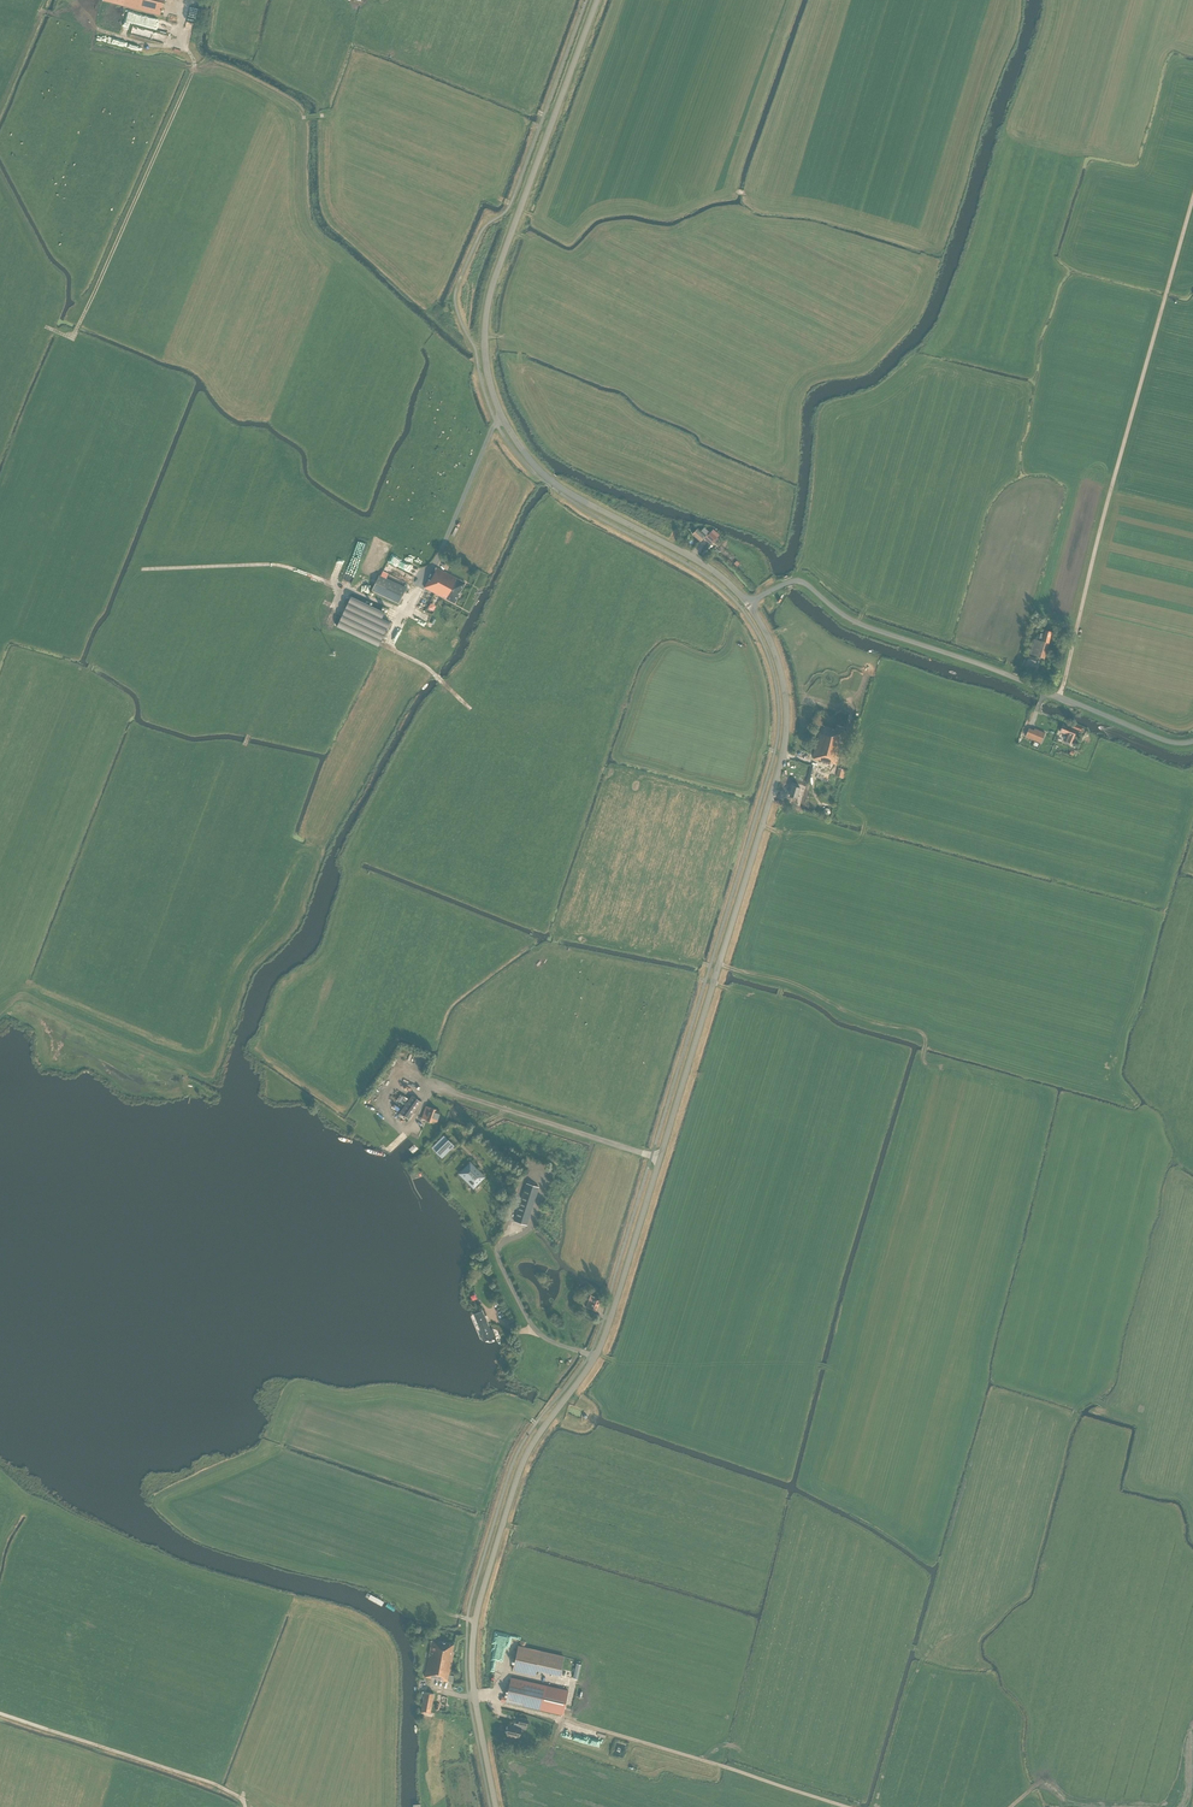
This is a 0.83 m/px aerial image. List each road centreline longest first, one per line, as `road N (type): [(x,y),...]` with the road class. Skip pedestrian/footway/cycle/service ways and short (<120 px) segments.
road 1 (tertiary): [(748,606),(713,570),(540,471),(502,416),(488,376),(493,282),(597,0)]
road 2 (tertiary): [(496,1806),(472,1661),(481,1599),(523,1462),(598,1355),(661,1160)]
road 3 (tertiary): [(661,1160),(785,748),(782,672),(748,606)]
road 4 (track): [(1059,697),(1192,198)]
road 5 (unclassified): [(1192,743),(1164,741),(867,627),(803,582),(748,606)]
road 6 (track): [(97,0),(95,30),(188,50),(193,72),(73,338),(46,327)]
road 7 (track): [(475,1701),(586,1725),(846,1806)]
road 8 (track): [(245,1806),(212,1784),(0,1715)]
road 9 (residential): [(661,1160),(452,1092)]

